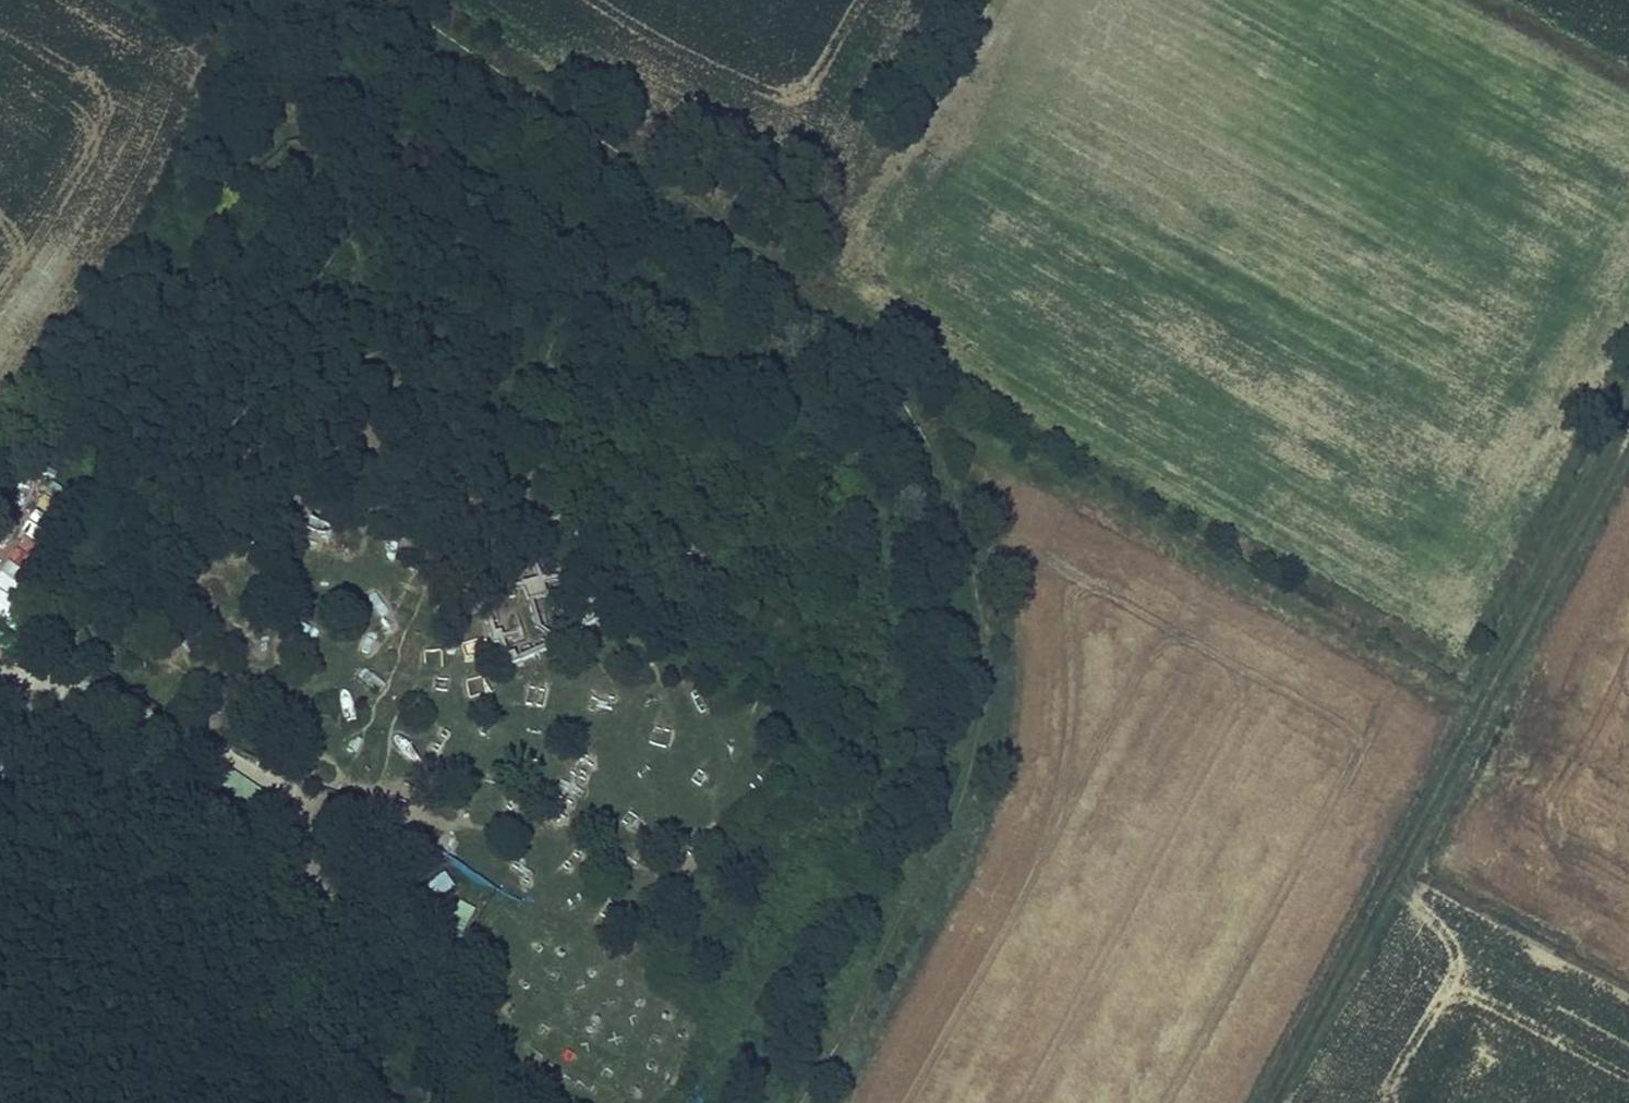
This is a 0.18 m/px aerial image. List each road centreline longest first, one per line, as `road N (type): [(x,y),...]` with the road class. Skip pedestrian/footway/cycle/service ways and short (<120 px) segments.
road 1 (track): [(1270,1102),(1628,442)]

